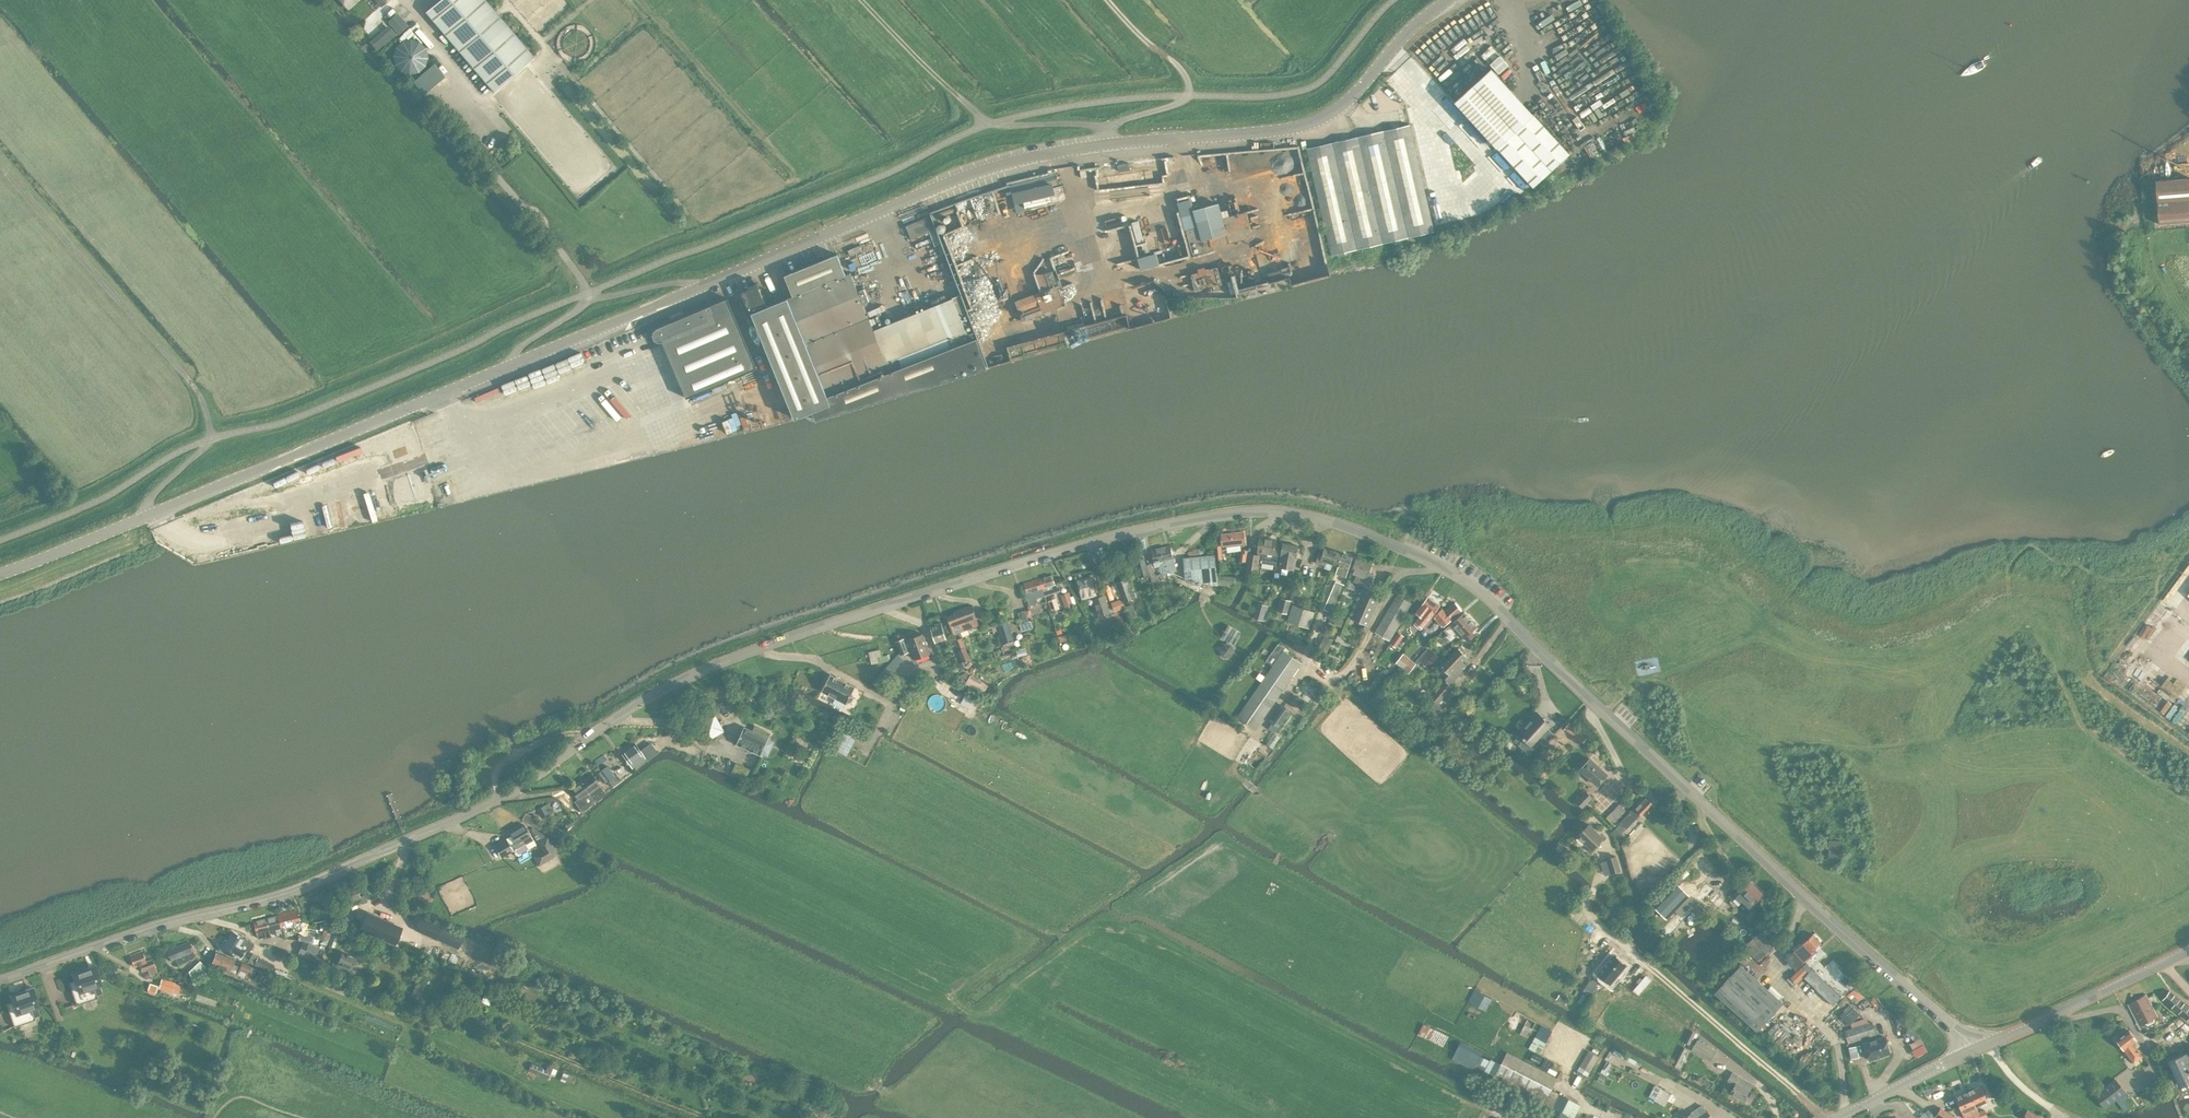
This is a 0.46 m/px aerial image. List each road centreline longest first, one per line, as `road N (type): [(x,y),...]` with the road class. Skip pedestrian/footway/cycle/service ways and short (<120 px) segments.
road 1 (unclassified): [(0,979),(149,927),(295,889),(497,799),(627,710),(728,659),(1078,545),(1281,511),(1400,548),(1485,595),(1801,895),(1984,1045)]
road 2 (tertiary): [(695,289),(1015,160),(1322,118),(1447,0)]
road 3 (tertiary): [(0,573),(510,365)]
road 4 (tertiary): [(1984,1045),(2188,949)]
road 5 (tertiary): [(510,365),(695,289)]
road 6 (tertiary): [(1837,1117),(1984,1045)]

